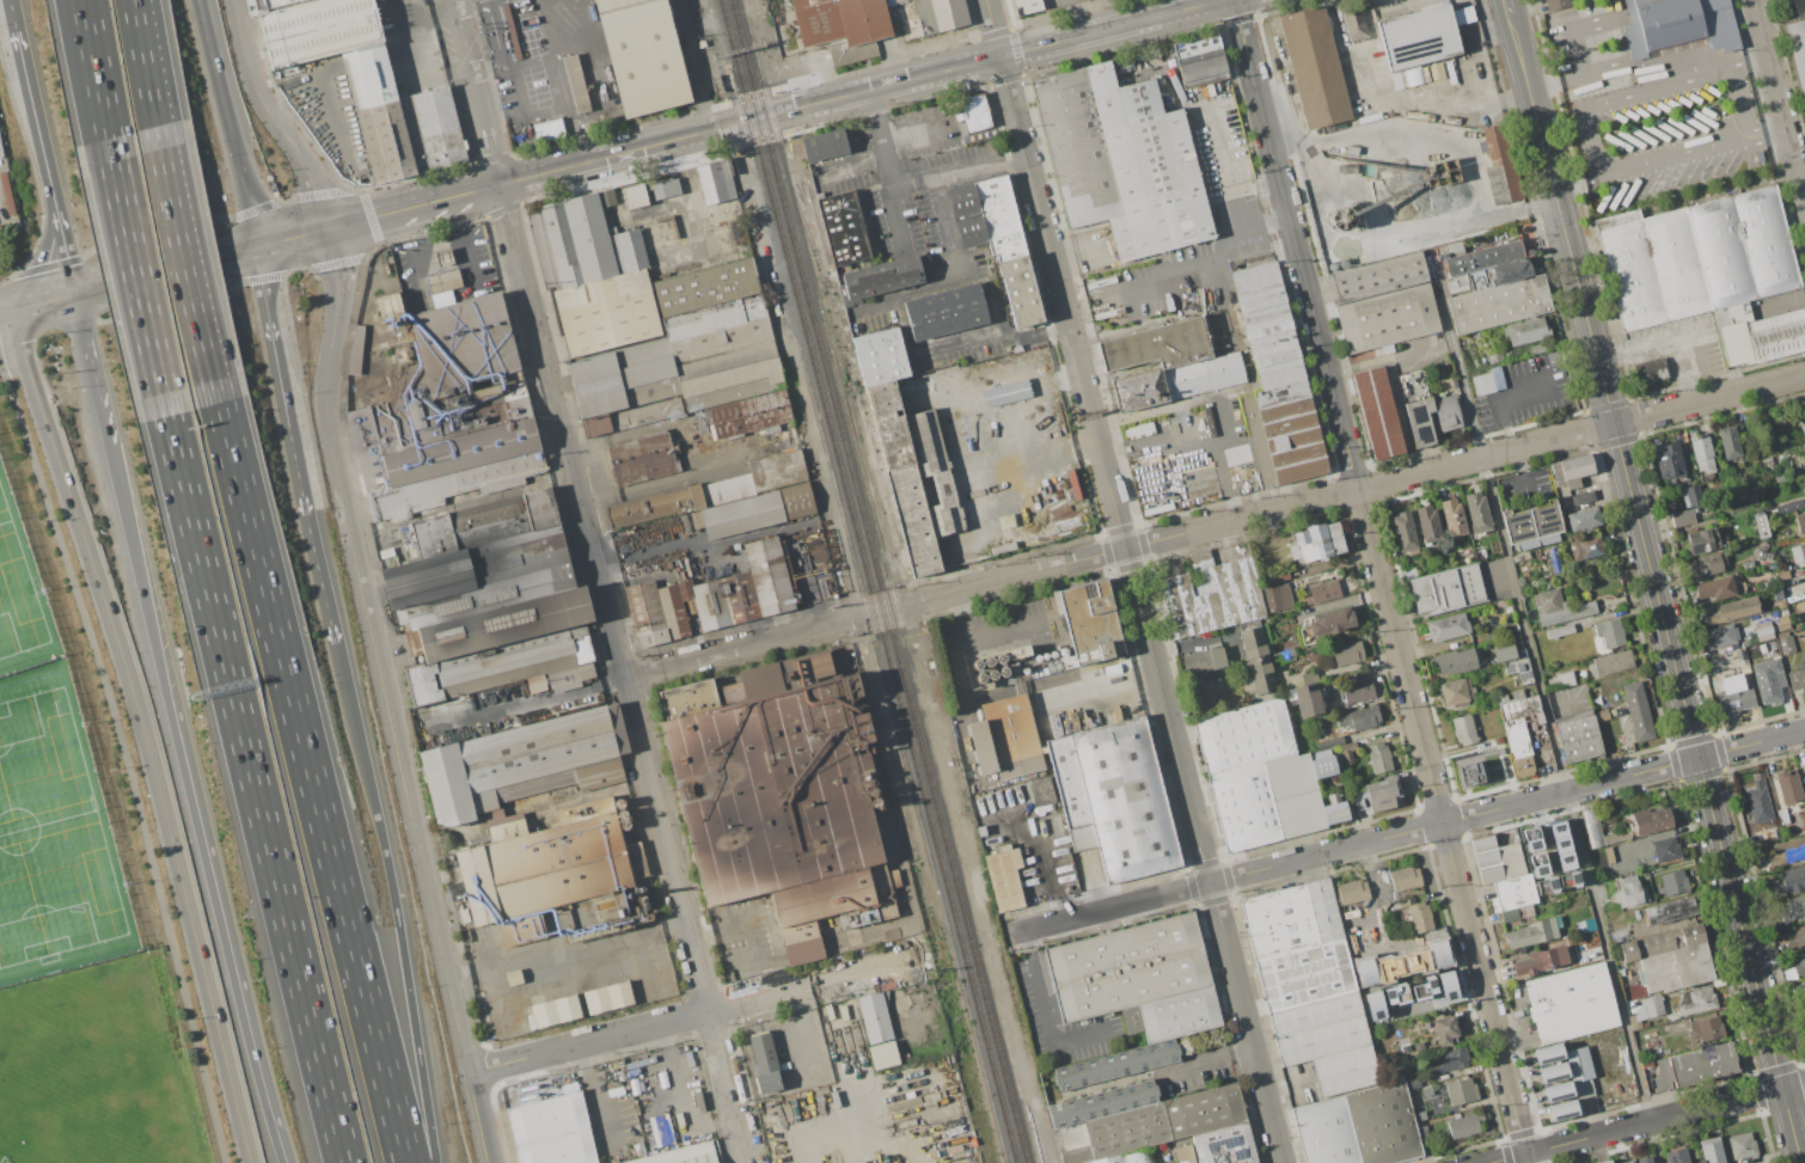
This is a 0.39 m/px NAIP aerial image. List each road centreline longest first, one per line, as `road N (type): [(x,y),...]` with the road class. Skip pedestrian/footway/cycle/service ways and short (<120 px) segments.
road 1 (residential): [(1233,0),(1529,1162)]
road 2 (tertiary): [(1510,14),(1802,1162)]
road 3 (motorway): [(75,294),(285,1162)]
road 4 (tertiary): [(18,308),(20,343),(122,645),(252,1162)]
road 5 (residential): [(1012,932),(1804,731)]
road 6 (motorway): [(408,1162),(220,402)]
road 7 (motorway): [(166,416),(345,1162)]
road 8 (residential): [(1127,547),(1283,1162)]
road 9 (residential): [(922,601),(1482,458)]
road 10 (residential): [(986,0),(1127,547)]
road 11 (motorway): [(435,1162),(390,876),(334,642)]
road 12 (residential): [(501,185),(624,678)]
road 13 (tertiary): [(342,295),(323,412),(397,757)]
road 14 (tertiary): [(773,115),(1223,0)]
road 15 (residential): [(624,678),(705,1010)]
road 16 (residential): [(1489,1162),(1804,1083)]
road 17 (tertiary): [(422,873),(486,1162)]
road 18 (motorway): [(108,137),(166,416)]
road 19 (motorway): [(220,402),(159,124)]
road 20 (motorway): [(304,512),(257,247)]
road 21 (motorway): [(257,247),(197,0)]
road 22 (tertiary): [(234,0),(250,73),(317,184),(334,228)]
road 23 (residential): [(466,1072),(705,1010)]
road 24 (residential): [(624,678),(851,619)]
road 25 (tertiary): [(501,185),(720,129)]
road 26 (residential): [(1753,0),(1804,198)]
road 27 (motorway): [(8,0),(53,198)]
road 28 (residential): [(1614,424),(1804,375)]
road 29 (residential): [(501,185),(452,0)]
road 30 (tertiary): [(257,247),(75,294)]
road 31 (residential): [(705,1010),(746,1162)]
road 32 (motorway): [(81,0),(108,137)]
road 33 (residential): [(1482,458),(1614,424)]
road 34 (motorway): [(334,642),(304,512)]
road 35 (tertiary): [(378,216),(501,185)]
road 36 (motorway): [(159,124),(136,0)]
road 37 (tertiary): [(257,247),(378,216)]

